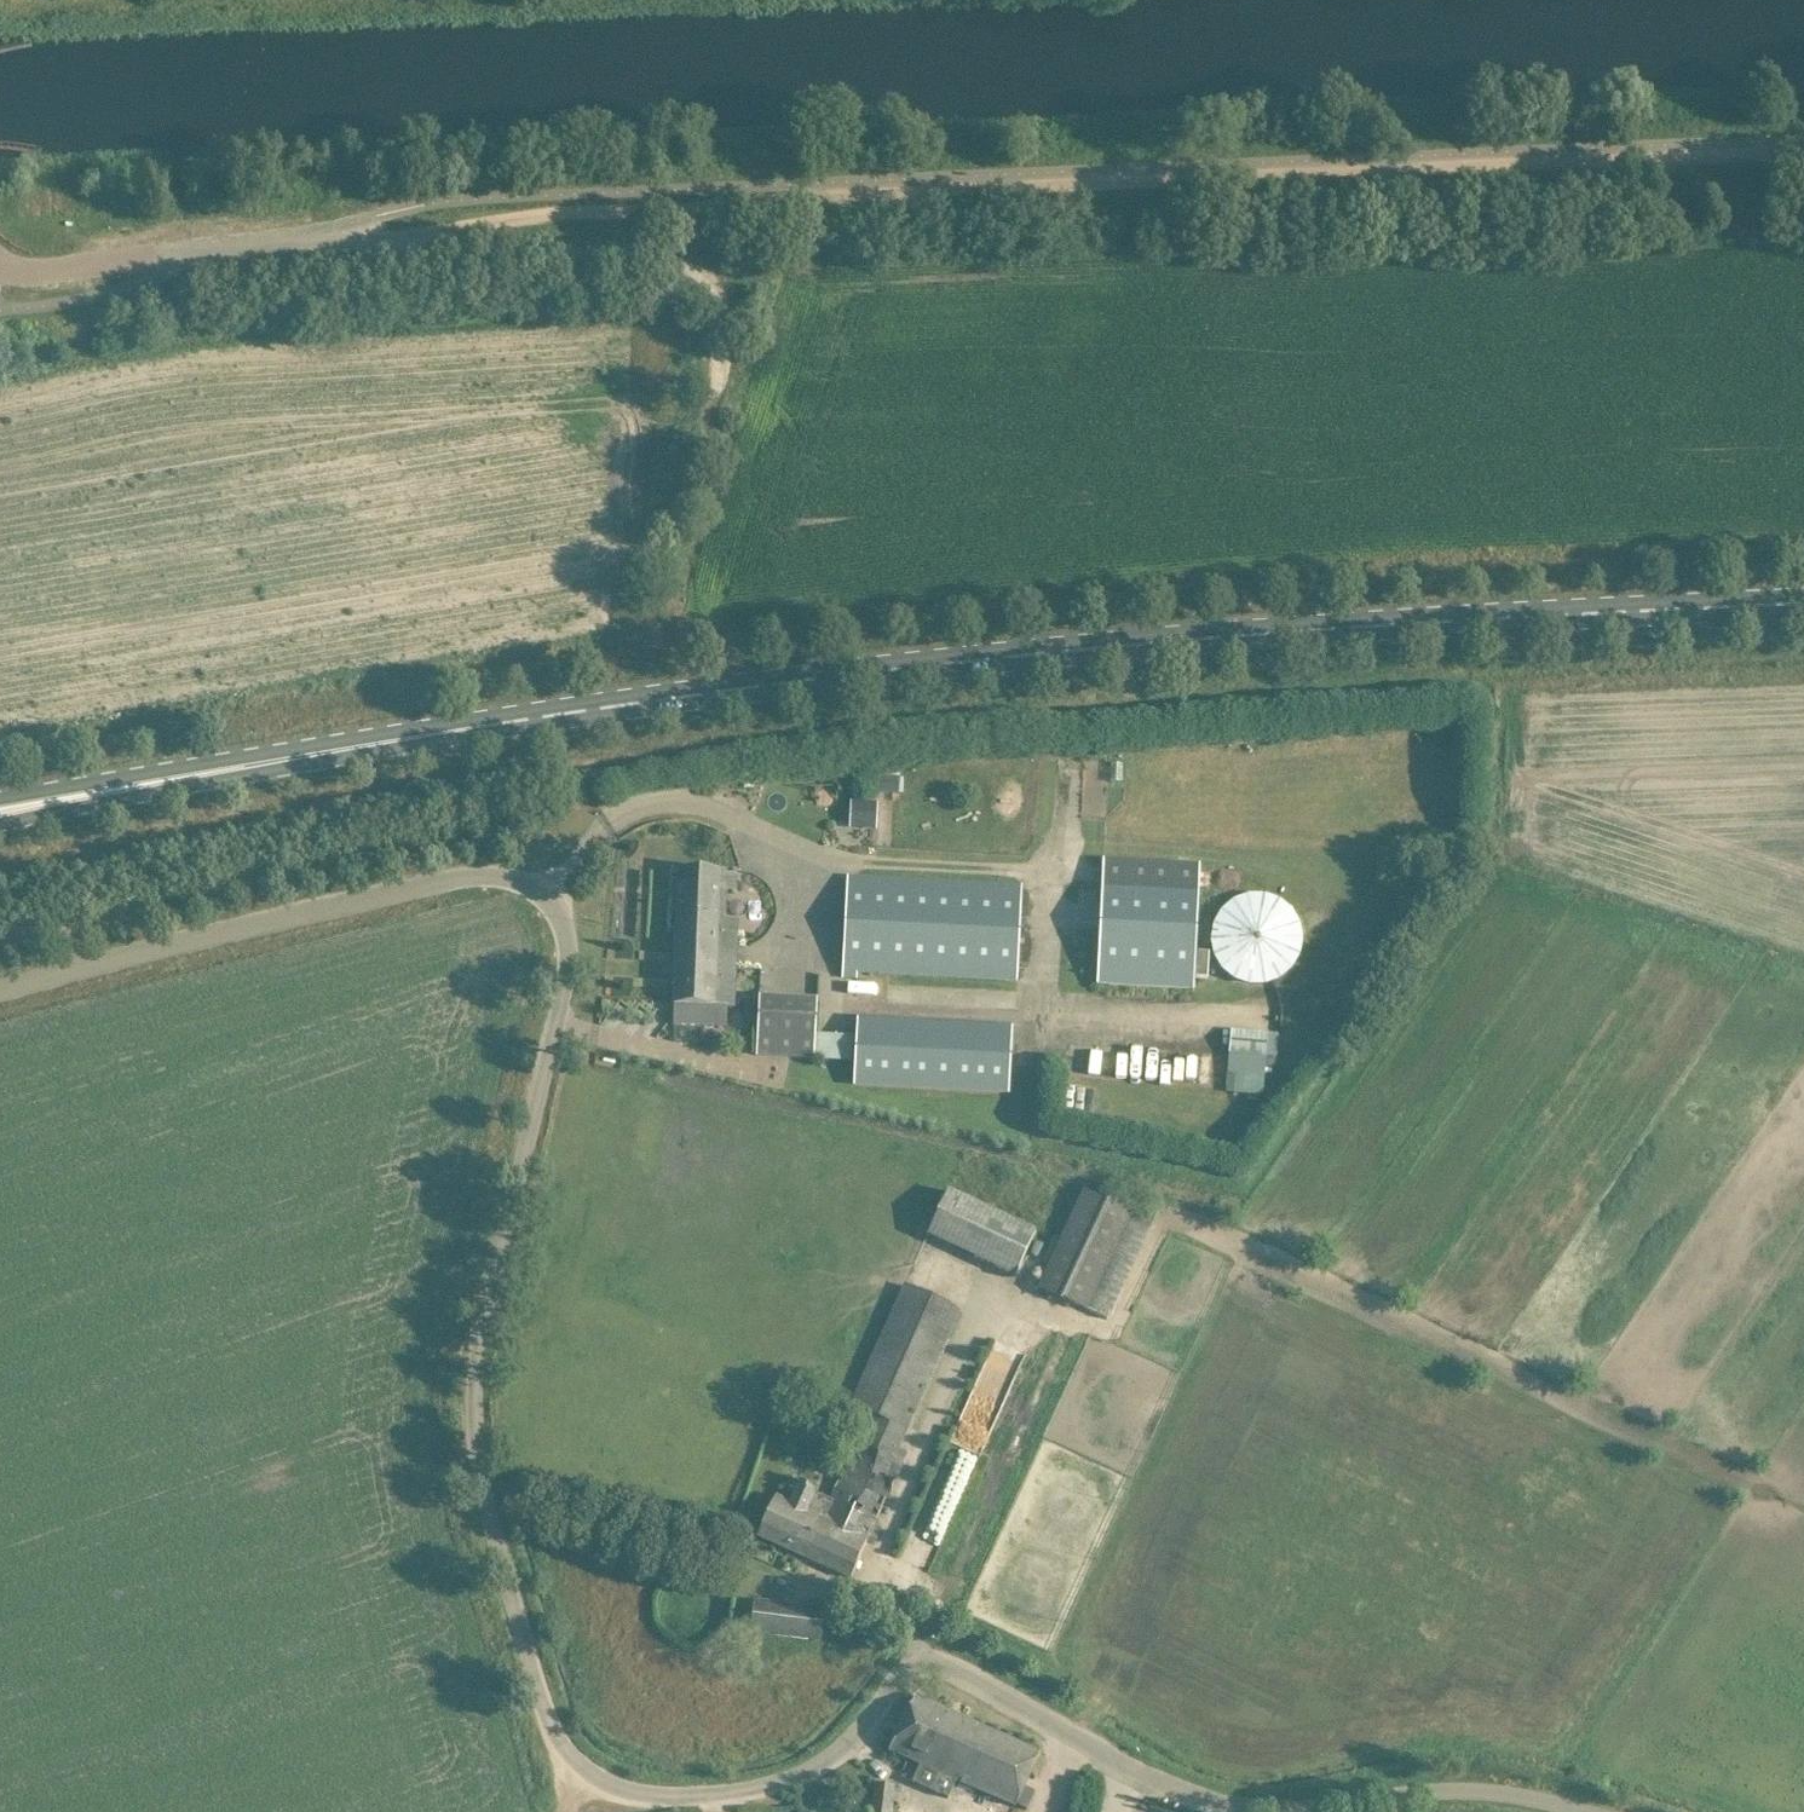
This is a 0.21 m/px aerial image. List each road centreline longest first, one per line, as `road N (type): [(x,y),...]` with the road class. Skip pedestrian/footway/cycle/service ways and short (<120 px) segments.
road 1 (secondary): [(86,793),(1048,648),(1803,600)]
road 2 (unclassified): [(580,1775),(550,1731),(486,1481),(484,1347),(569,960),(569,938),(547,898),(506,874),(475,873),(82,972),(0,1000)]
road 3 (track): [(1803,167),(354,225)]
road 4 (unclassified): [(0,267),(48,271),(167,258),(354,225),(415,251),(637,254),(714,276),(738,324),(706,459)]
road 5 (unclassified): [(580,1775),(631,1794),(671,1795),(810,1771),(849,1744),(896,1682),(932,1667),(1180,1794),(1277,1811)]
road 6 (unclassified): [(1279,1811),(1462,1791),(1585,1811)]

